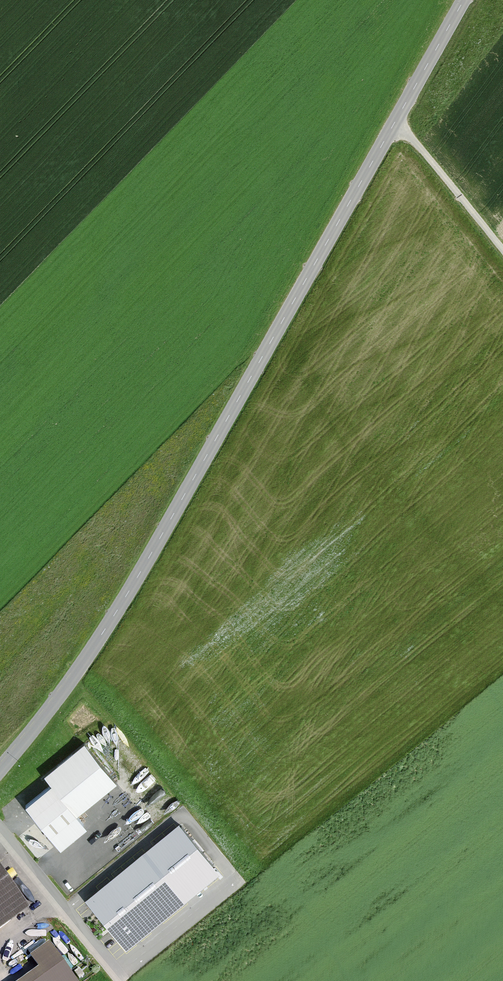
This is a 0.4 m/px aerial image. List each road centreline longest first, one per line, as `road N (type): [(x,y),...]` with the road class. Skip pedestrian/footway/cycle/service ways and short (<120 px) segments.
road 1 (tertiary): [(0,771),(150,556),(464,0)]
road 2 (track): [(122,980),(0,832)]
road 3 (track): [(394,125),(502,258)]

